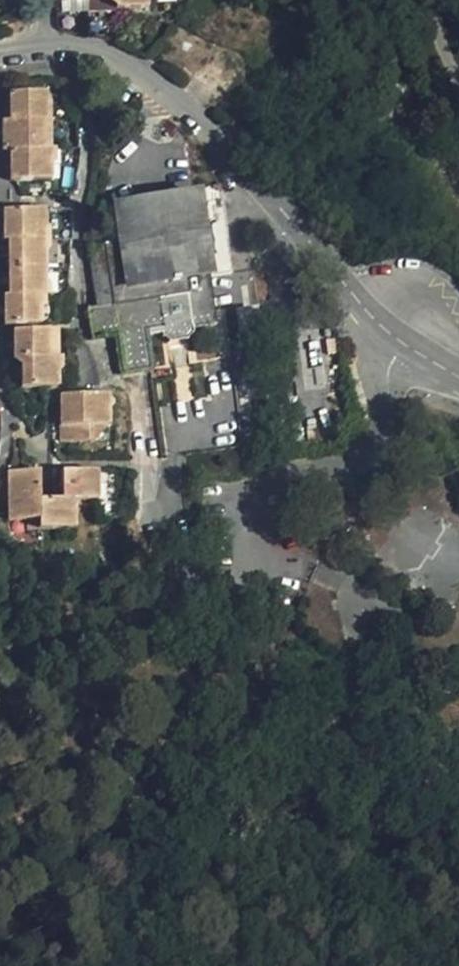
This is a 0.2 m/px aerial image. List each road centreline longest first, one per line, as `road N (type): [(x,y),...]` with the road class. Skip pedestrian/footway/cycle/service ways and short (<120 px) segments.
road 1 (residential): [(0,54),(73,47),(131,64),(239,162),(401,343)]
road 2 (residential): [(401,343),(384,445),(266,495),(242,548),(194,569)]

